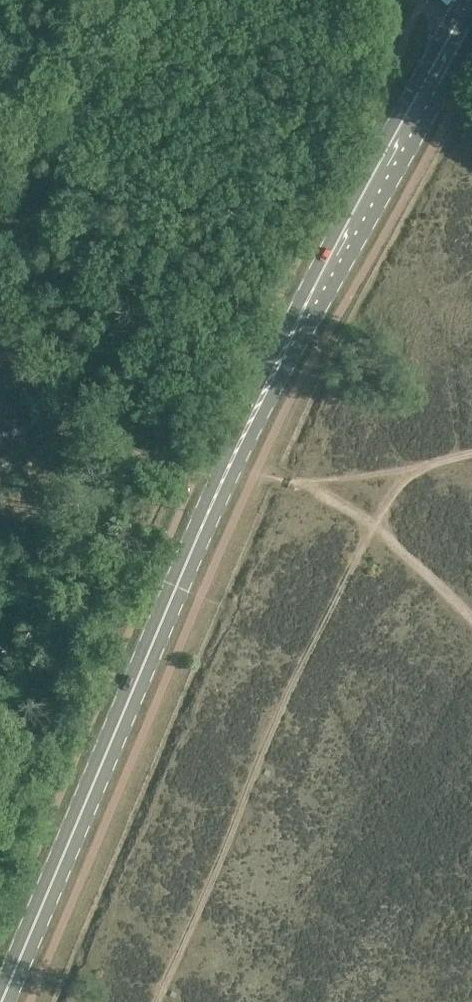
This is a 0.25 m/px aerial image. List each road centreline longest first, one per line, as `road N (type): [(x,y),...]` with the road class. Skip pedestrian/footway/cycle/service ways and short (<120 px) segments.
road 1 (secondary): [(5,1001),(226,469),(471,8)]
road 2 (track): [(288,477),(386,547),(471,628)]
road 3 (track): [(471,460),(343,489),(288,477)]

